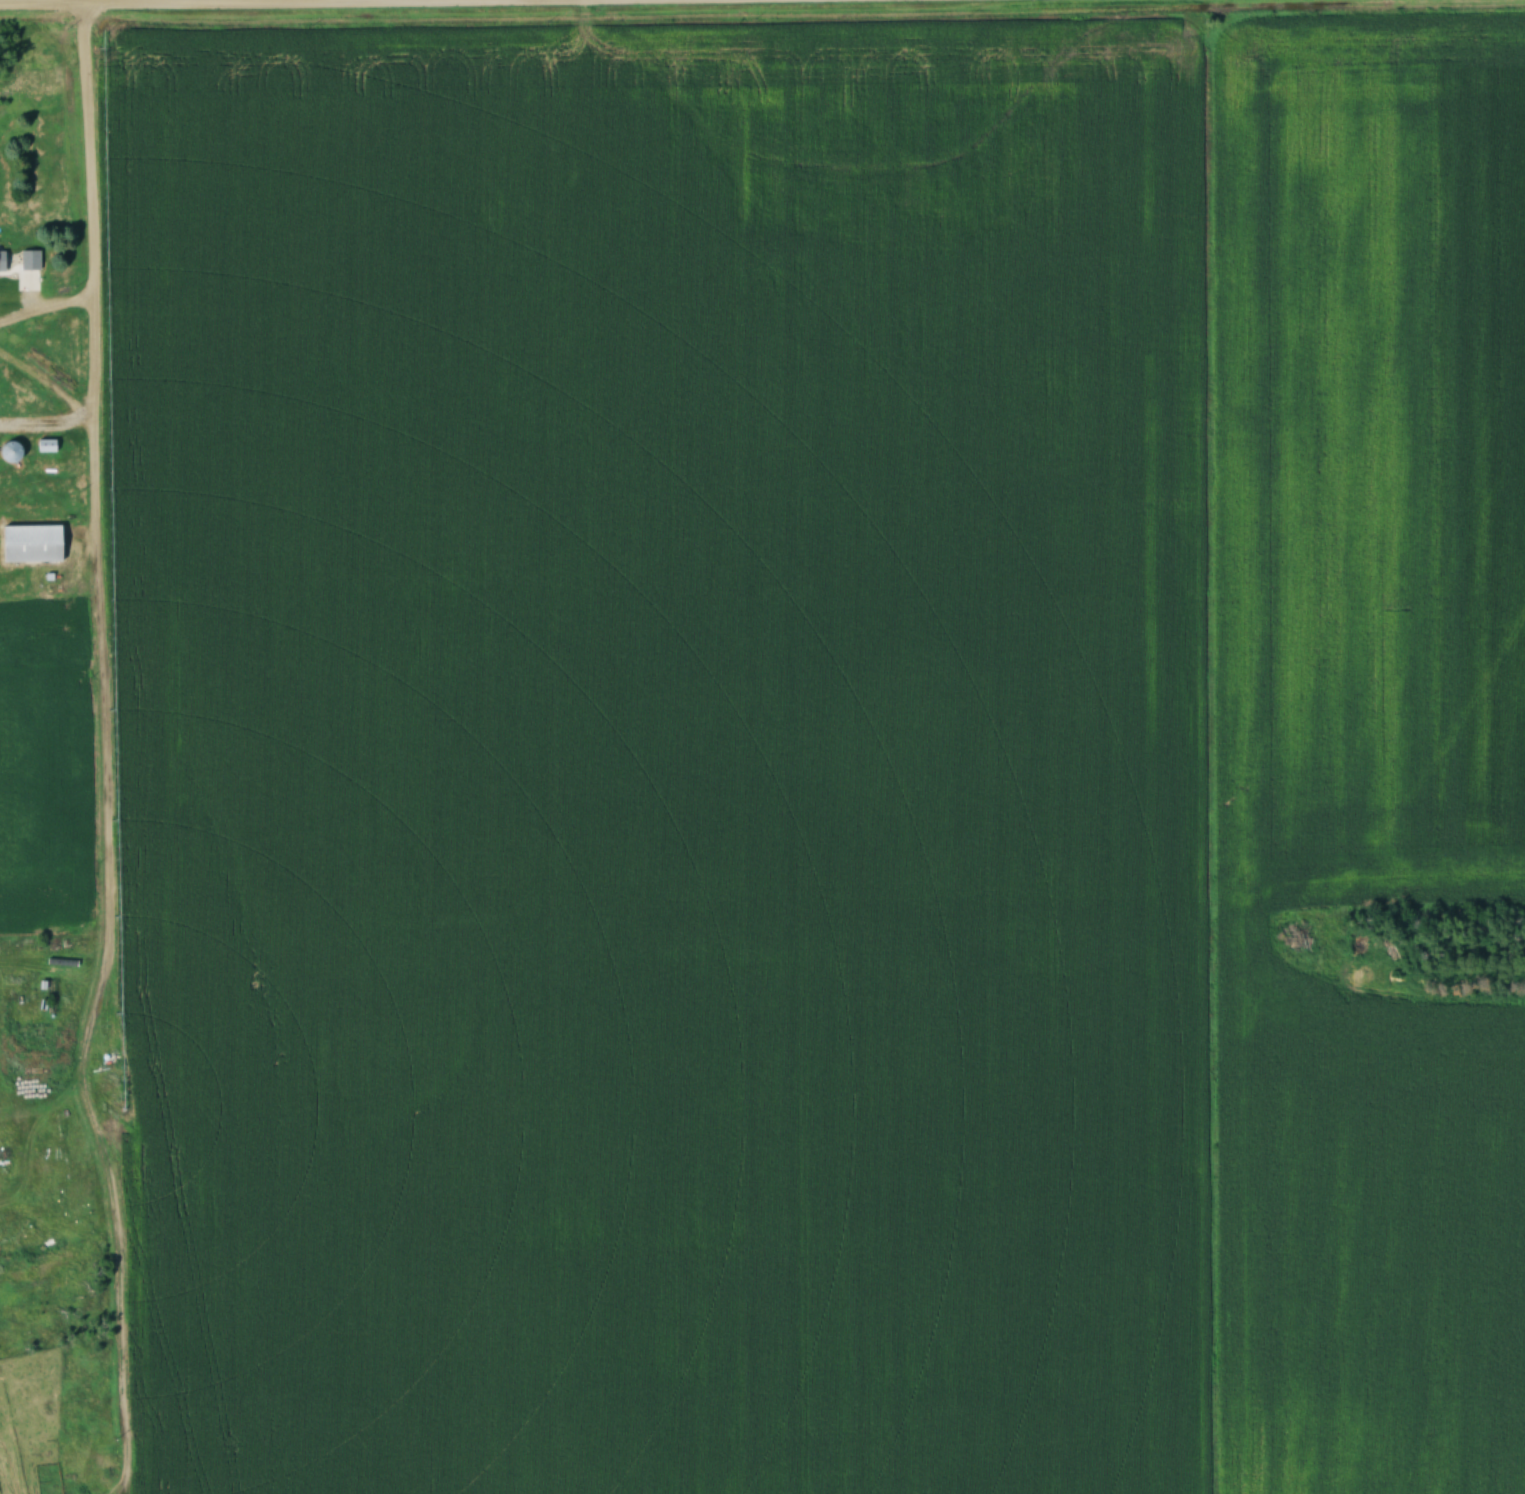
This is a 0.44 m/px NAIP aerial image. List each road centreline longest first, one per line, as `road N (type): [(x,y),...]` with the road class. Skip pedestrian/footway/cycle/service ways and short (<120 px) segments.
road 1 (track): [(113,1083),(115,1194),(160,1493)]
road 2 (residential): [(255,0),(0,2)]

